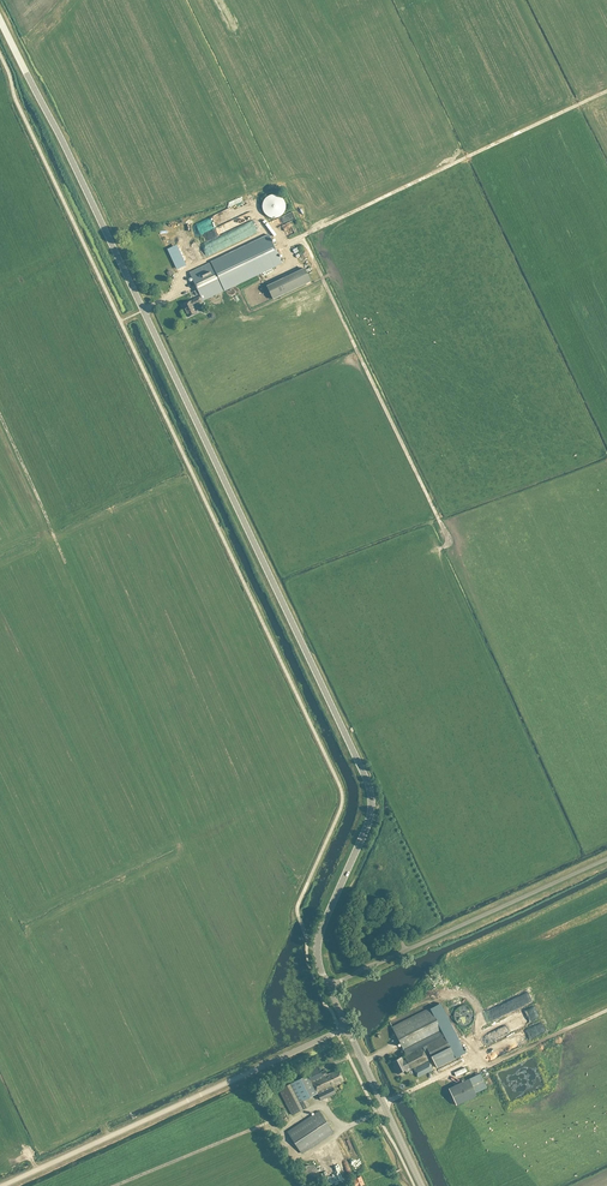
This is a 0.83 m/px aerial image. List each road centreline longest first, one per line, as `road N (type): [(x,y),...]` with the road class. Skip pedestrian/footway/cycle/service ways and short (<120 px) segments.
road 1 (tertiary): [(328,986),(316,944),(370,815),(368,783),(0,21)]
road 2 (unclassified): [(1,1185),(348,1027)]
road 3 (unclassified): [(328,986),(606,859)]
road 4 (tertiary): [(423,1185),(348,1027)]

